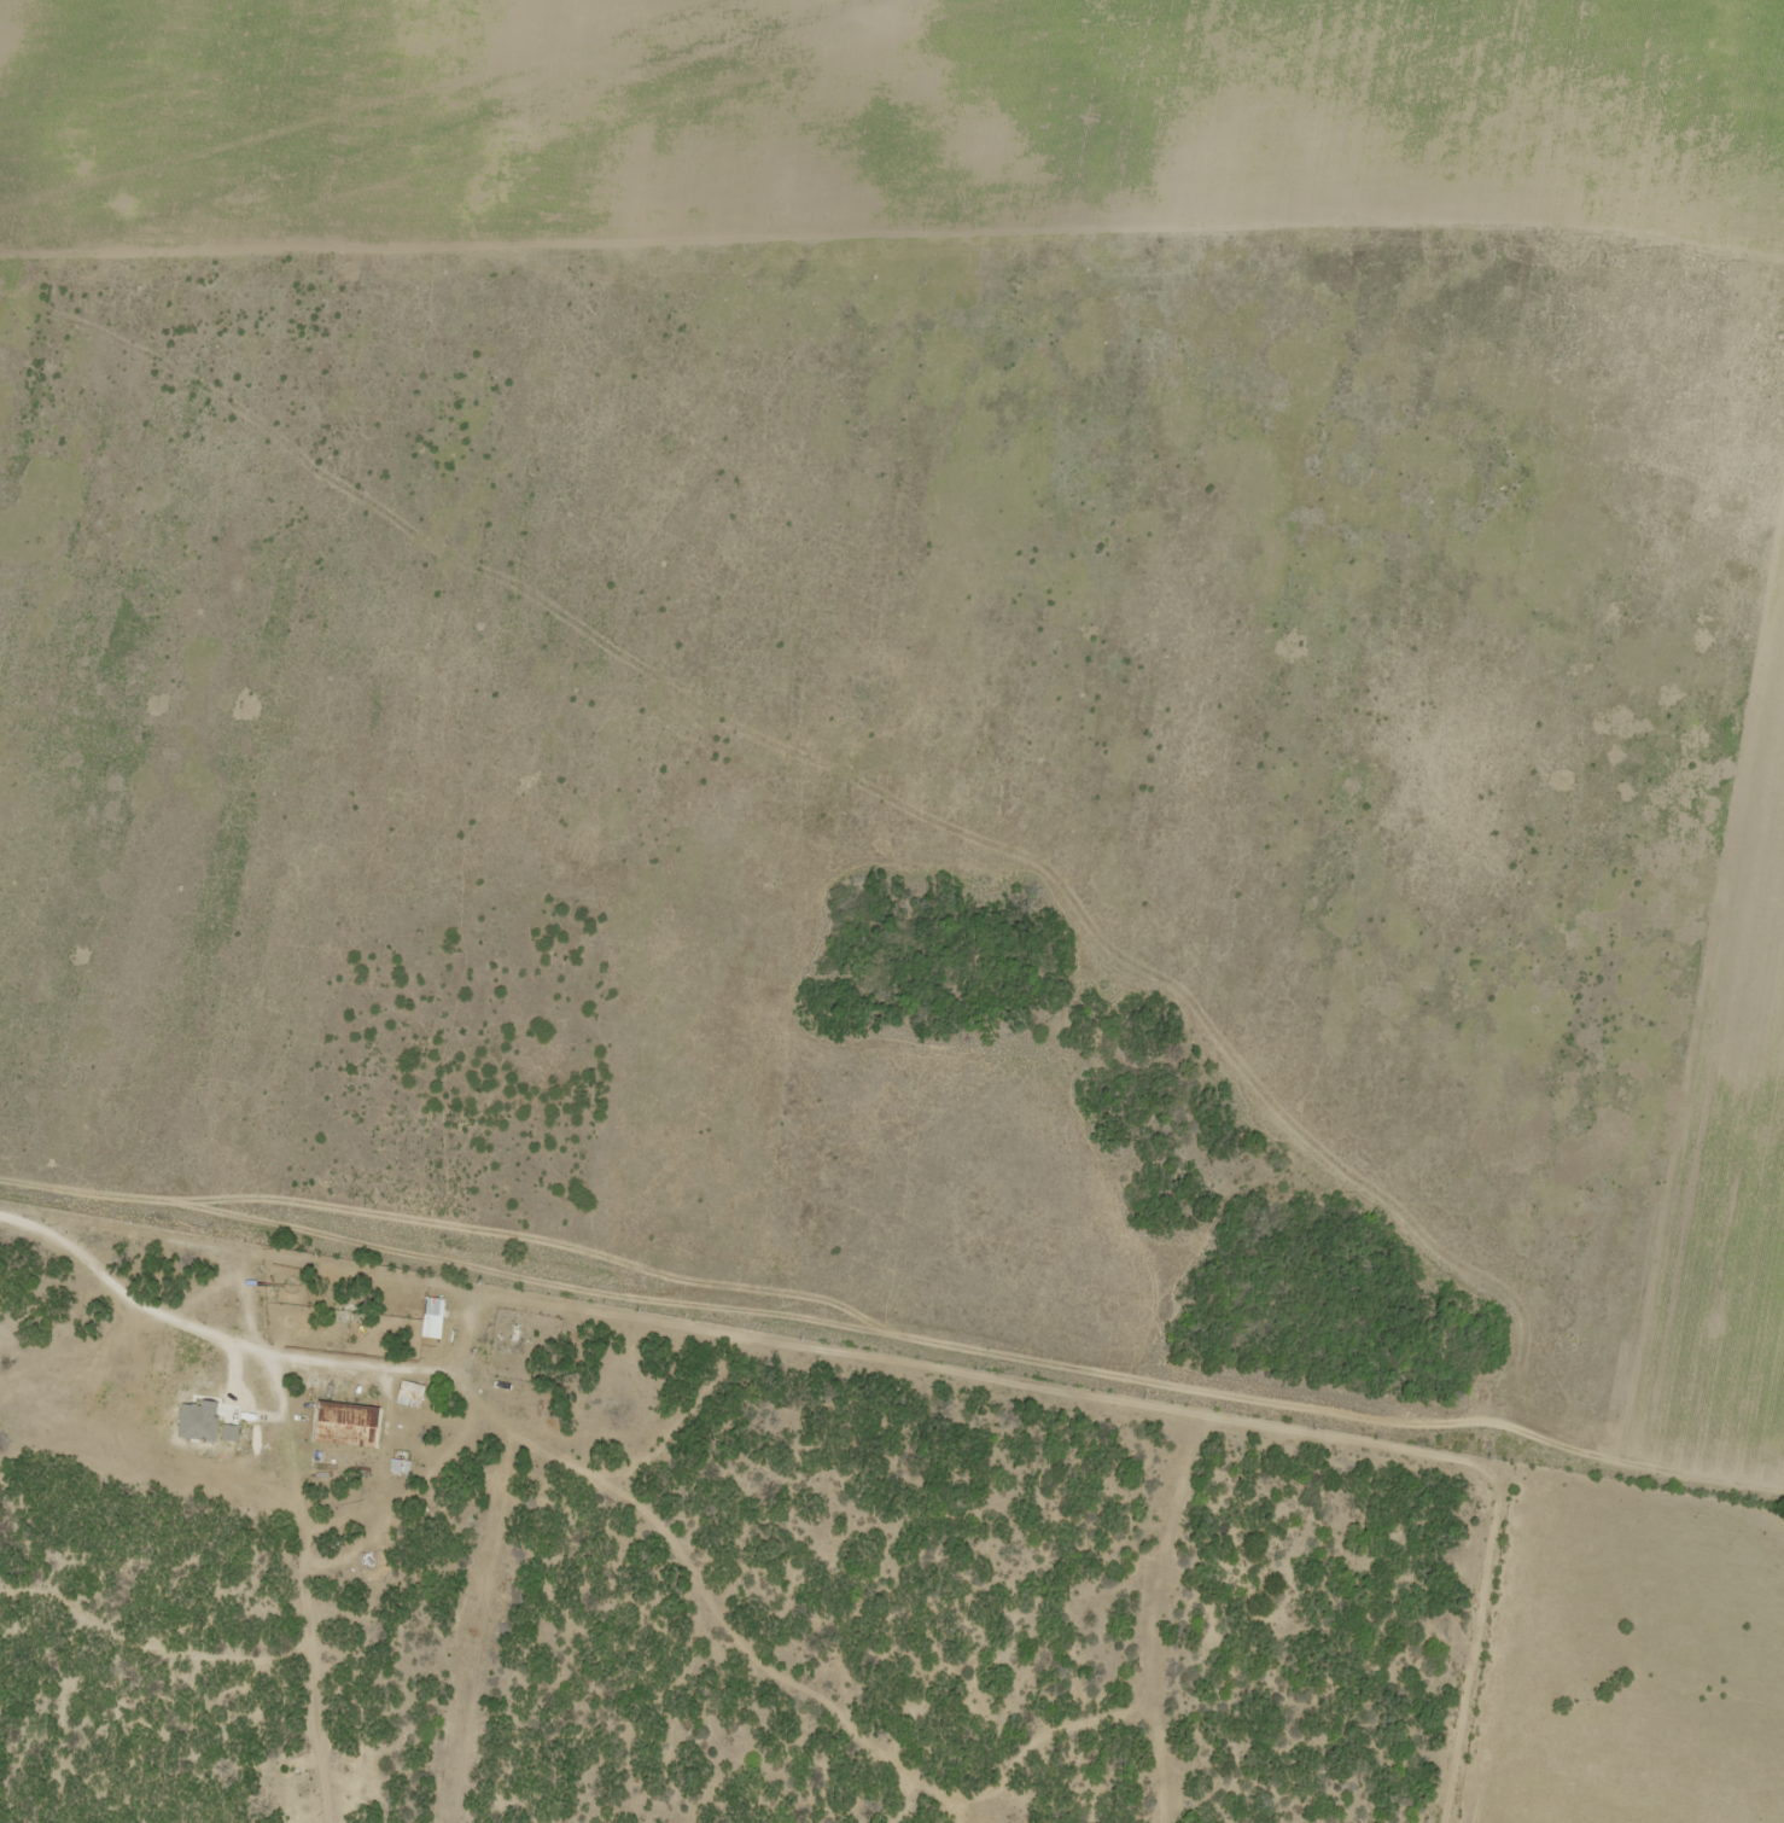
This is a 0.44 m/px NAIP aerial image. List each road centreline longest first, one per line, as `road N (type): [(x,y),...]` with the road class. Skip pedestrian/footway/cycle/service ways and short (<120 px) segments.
road 1 (residential): [(0,116),(504,0)]

